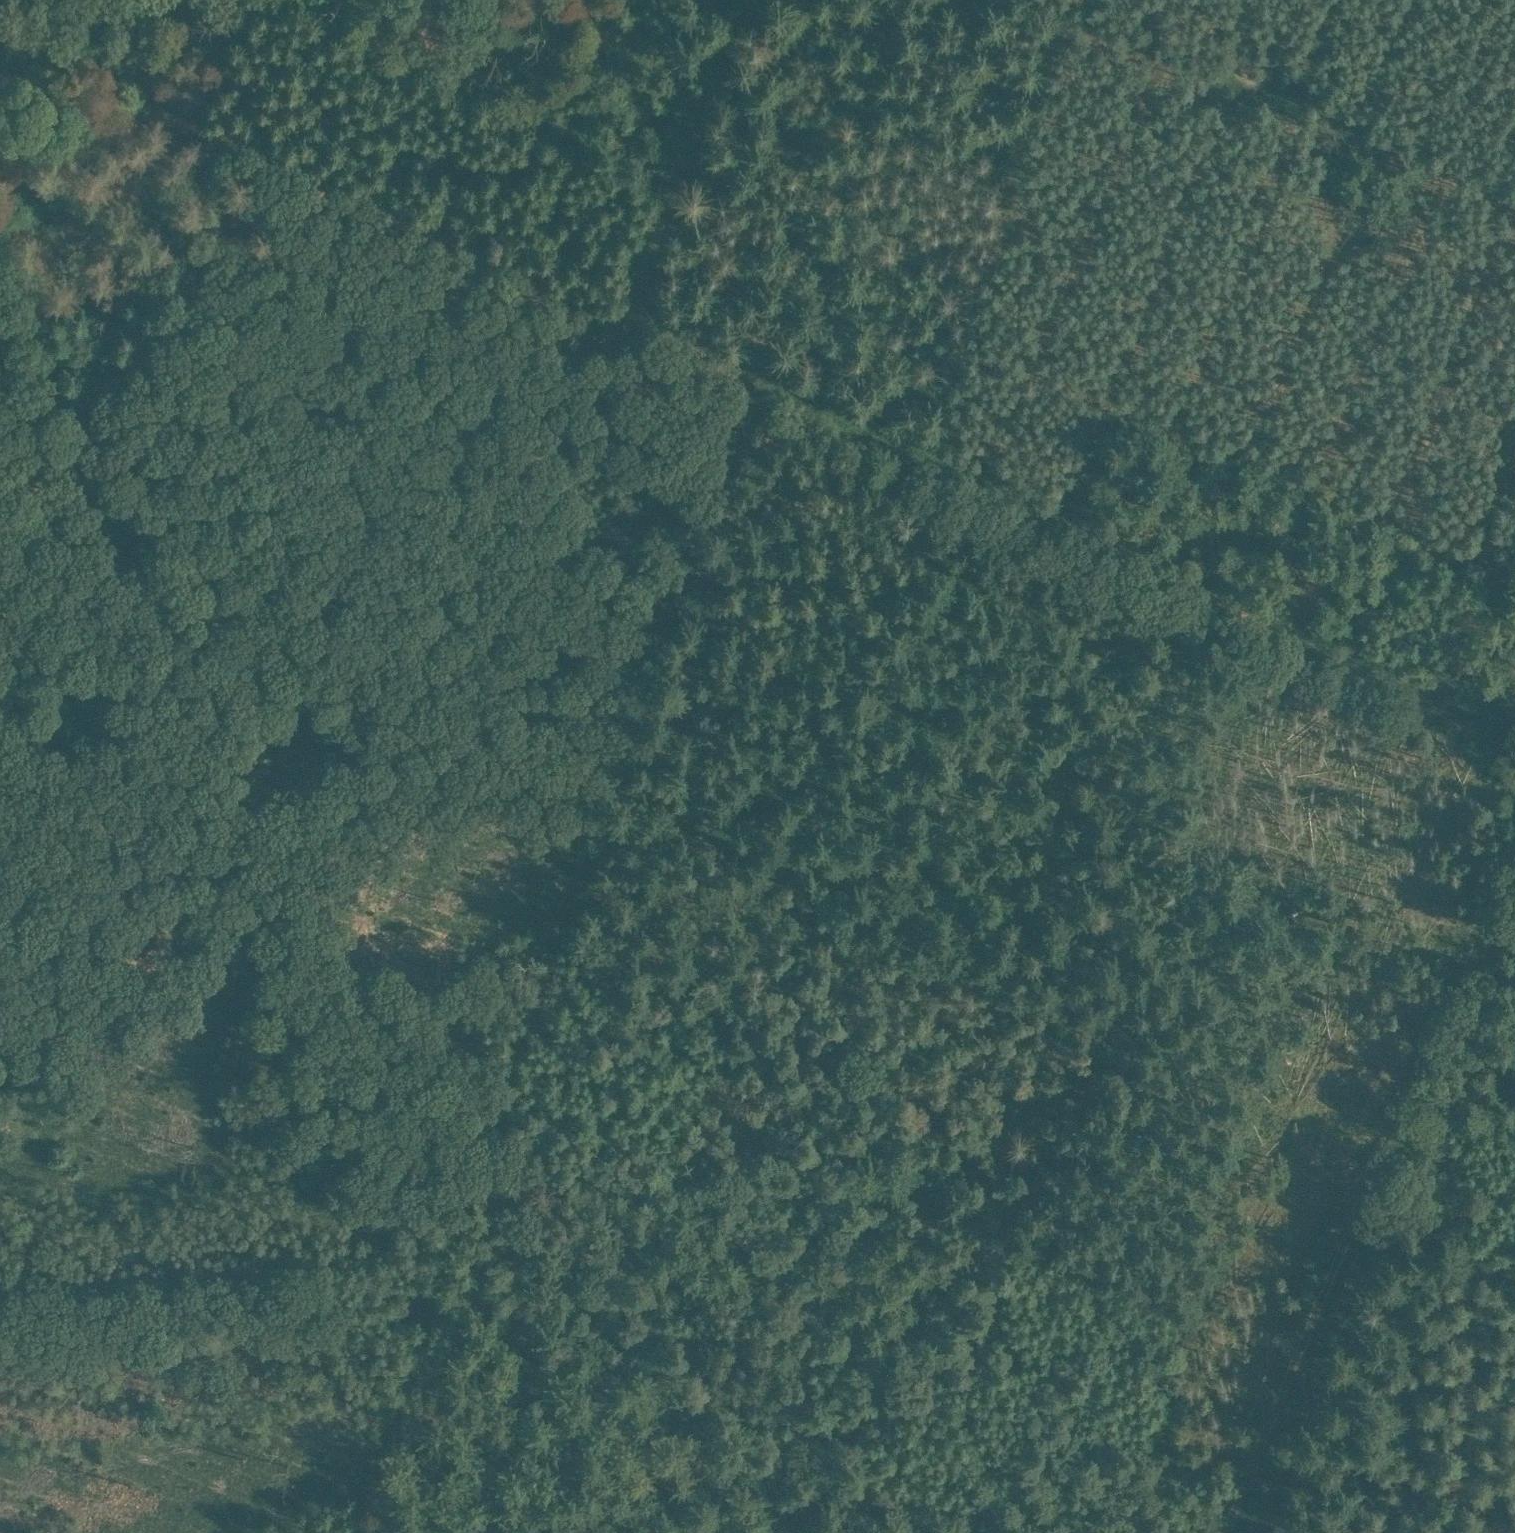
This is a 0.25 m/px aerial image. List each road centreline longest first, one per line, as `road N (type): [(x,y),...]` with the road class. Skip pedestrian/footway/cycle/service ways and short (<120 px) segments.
road 1 (track): [(1217,1532),(1369,1191),(1514,824)]

